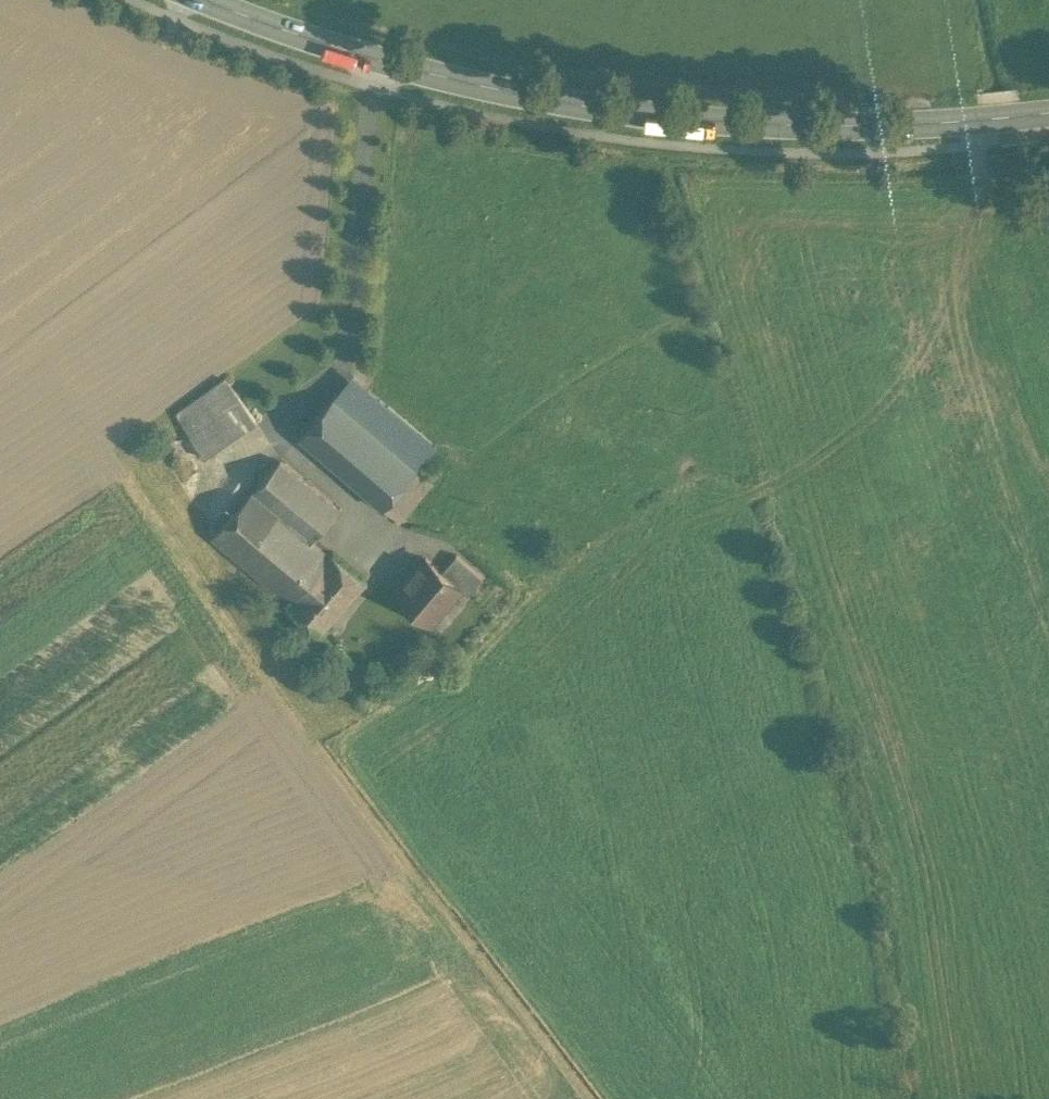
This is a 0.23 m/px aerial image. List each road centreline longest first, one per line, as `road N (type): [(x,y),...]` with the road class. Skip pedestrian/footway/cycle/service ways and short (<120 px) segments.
road 1 (tertiary): [(1048,108),(904,126),(729,124),(549,100),(374,64),(194,0)]

